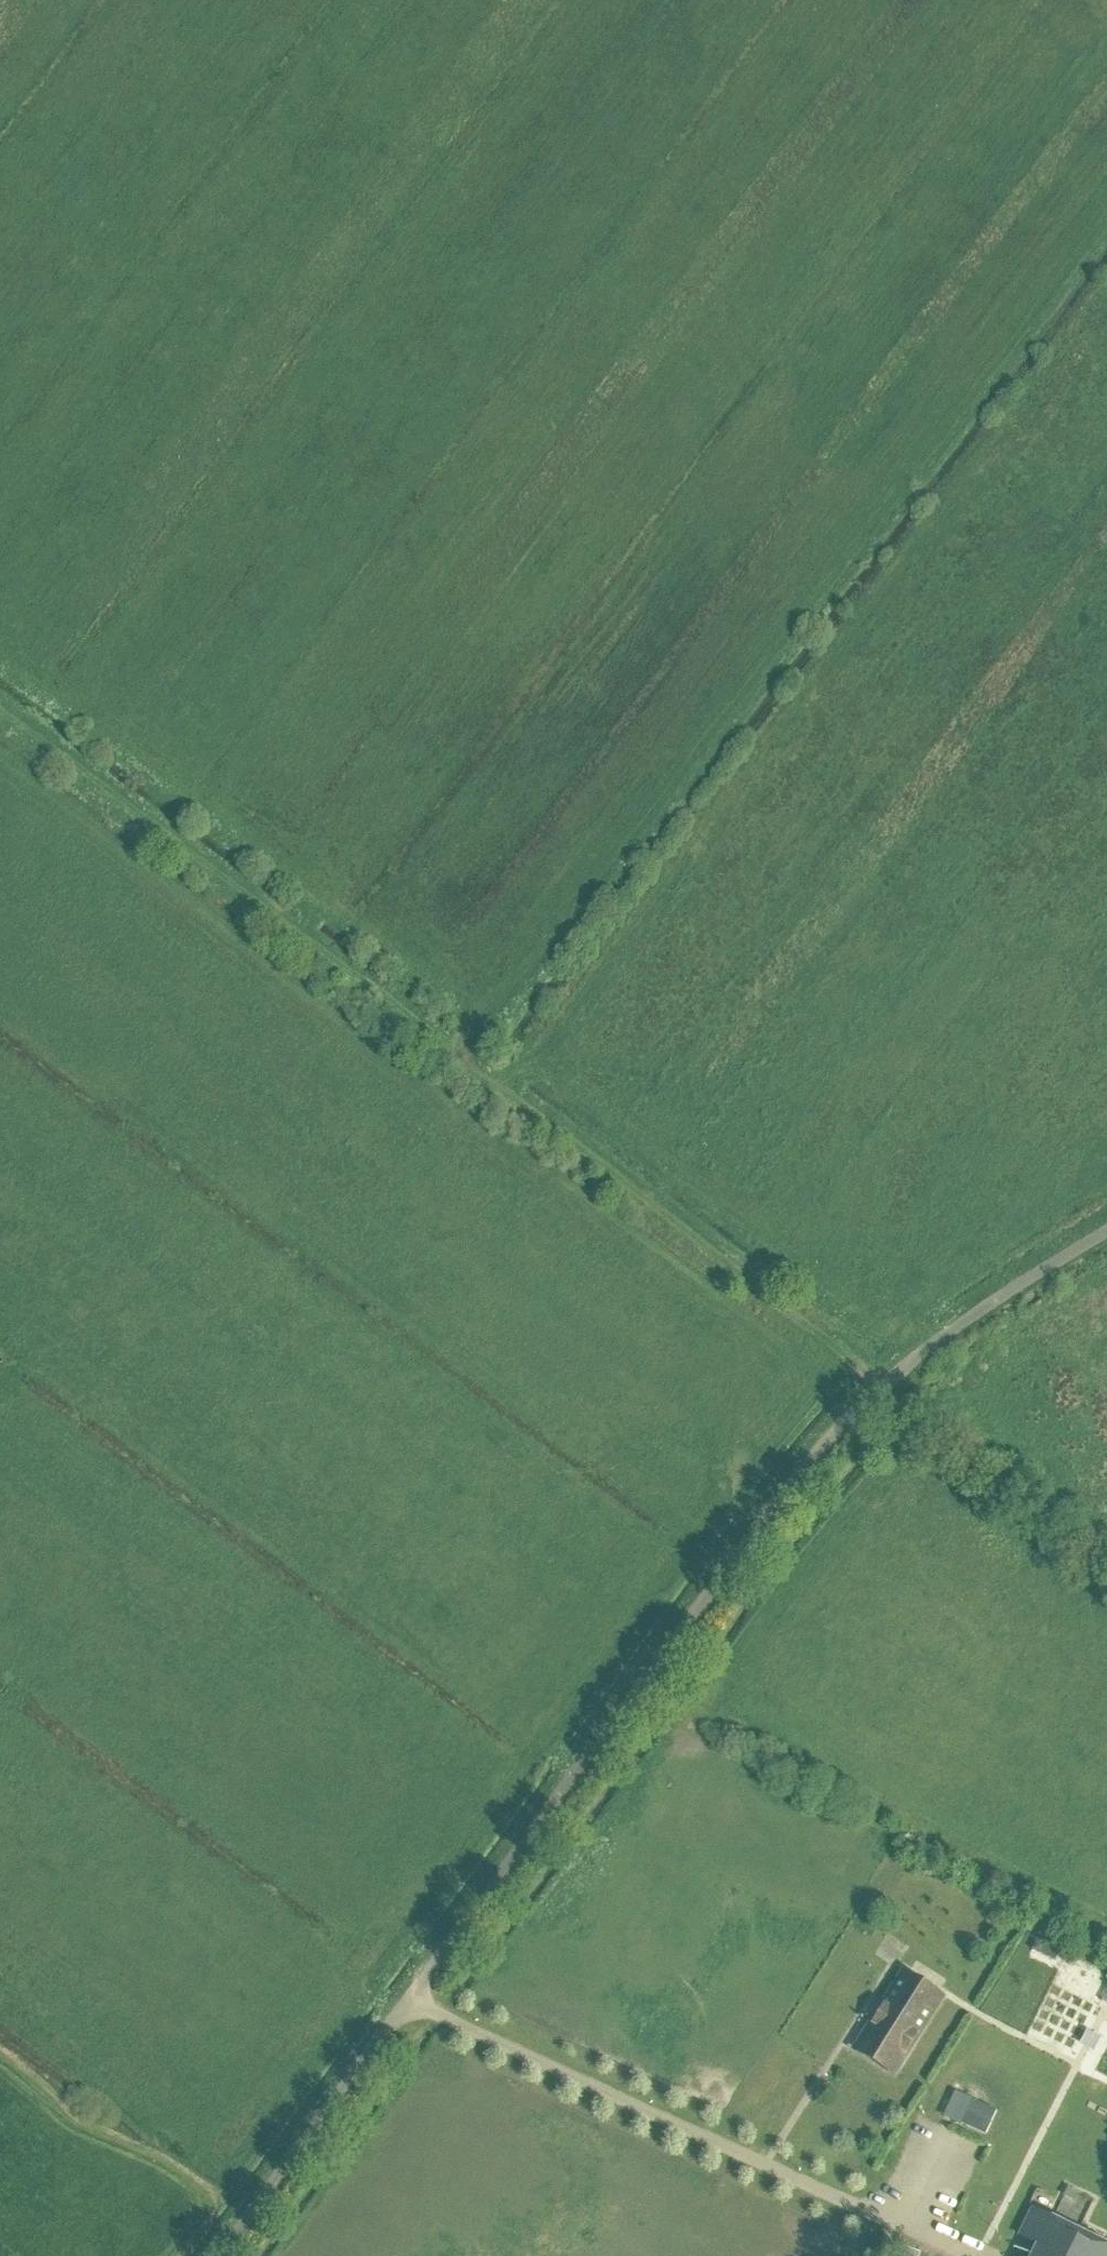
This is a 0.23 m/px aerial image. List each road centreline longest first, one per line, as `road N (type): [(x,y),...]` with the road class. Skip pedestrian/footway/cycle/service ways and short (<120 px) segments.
road 1 (unclassified): [(219,2255),(835,1437),(881,1384),(1106,1232)]
road 2 (track): [(881,1384),(0,711)]
road 3 (track): [(454,1053),(1106,217)]
road 4 (track): [(634,1696),(1106,1940)]

